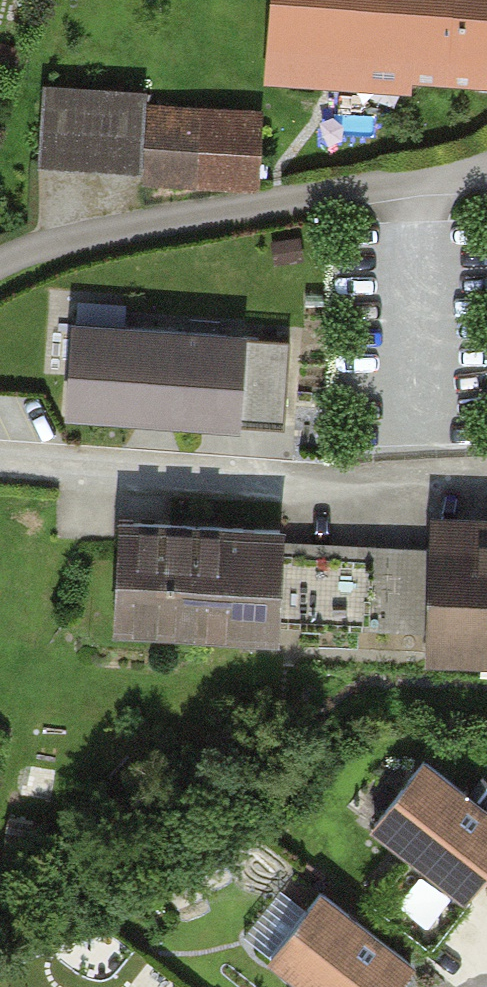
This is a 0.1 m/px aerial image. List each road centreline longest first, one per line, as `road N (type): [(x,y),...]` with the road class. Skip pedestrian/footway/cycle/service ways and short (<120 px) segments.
road 1 (residential): [(0,269),(64,245),(328,196),(486,181)]
road 2 (residential): [(0,468),(285,495),(486,485)]

